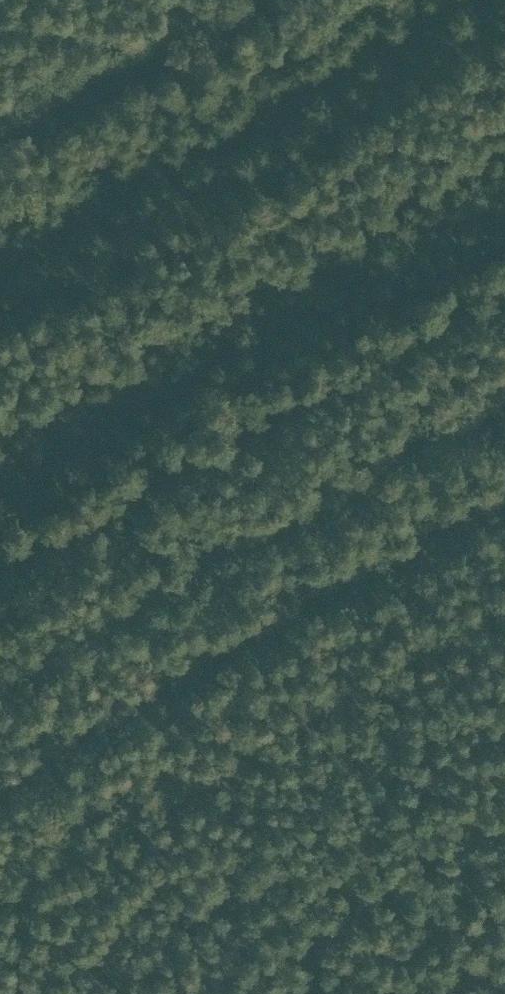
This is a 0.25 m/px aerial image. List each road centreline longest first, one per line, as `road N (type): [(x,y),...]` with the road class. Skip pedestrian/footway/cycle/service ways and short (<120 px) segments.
road 1 (track): [(0,137),(251,0)]

